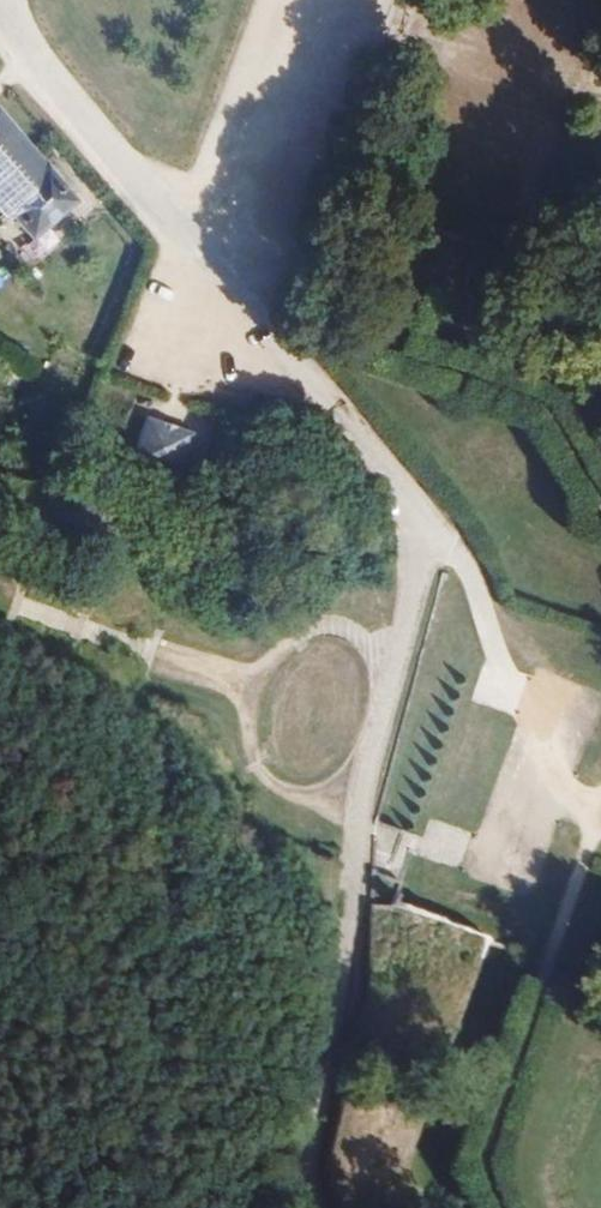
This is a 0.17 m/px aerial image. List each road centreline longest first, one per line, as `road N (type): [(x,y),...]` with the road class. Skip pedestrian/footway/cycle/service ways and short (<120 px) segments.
road 1 (track): [(363,805),(421,535),(405,492),(287,350)]
road 2 (unclassified): [(287,350),(21,32),(16,0)]
road 3 (track): [(306,1207),(293,1177),(342,978),(360,829)]
road 4 (track): [(600,814),(546,769),(462,556),(421,535)]
road 5 (track): [(600,816),(401,845)]

